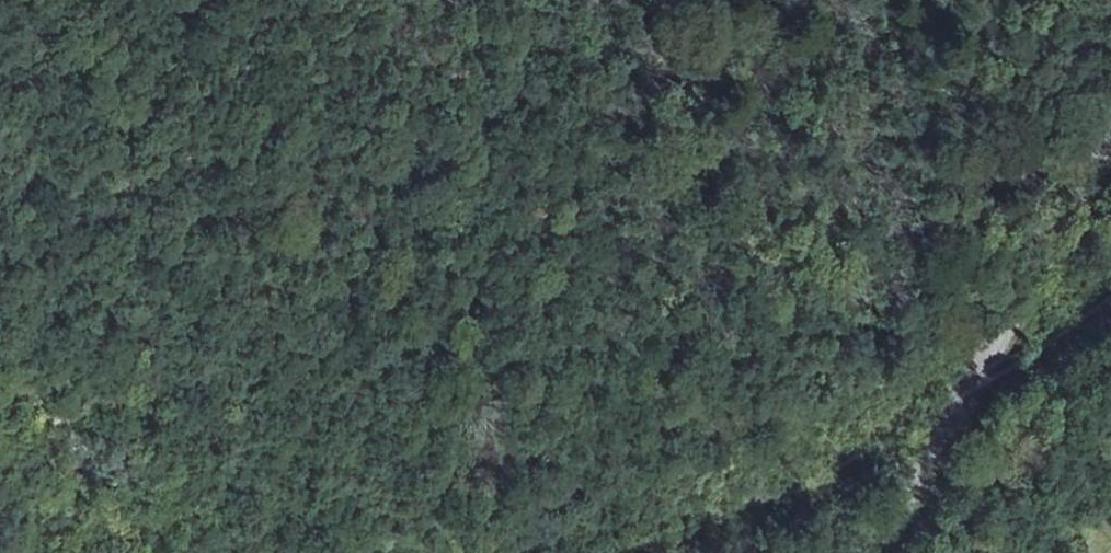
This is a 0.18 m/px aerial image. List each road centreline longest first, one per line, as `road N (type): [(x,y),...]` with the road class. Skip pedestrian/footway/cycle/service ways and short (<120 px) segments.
road 1 (unclassified): [(1110,112),(1073,221),(863,552)]

